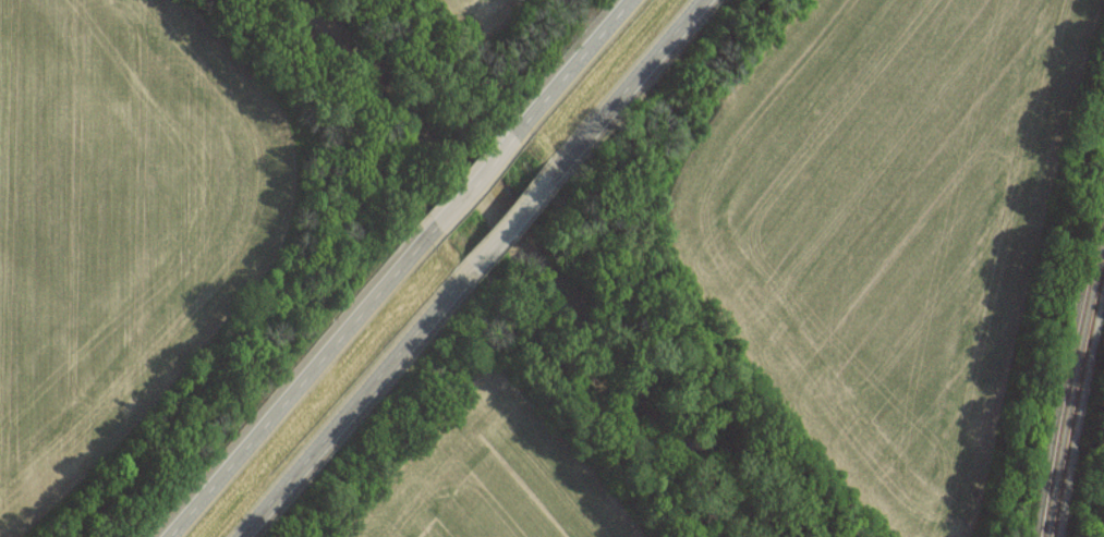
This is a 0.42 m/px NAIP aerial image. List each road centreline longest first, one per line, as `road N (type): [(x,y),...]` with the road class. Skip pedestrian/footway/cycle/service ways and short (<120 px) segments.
road 1 (trunk): [(230,536),(710,0)]
road 2 (trunk): [(638,0),(160,536)]

